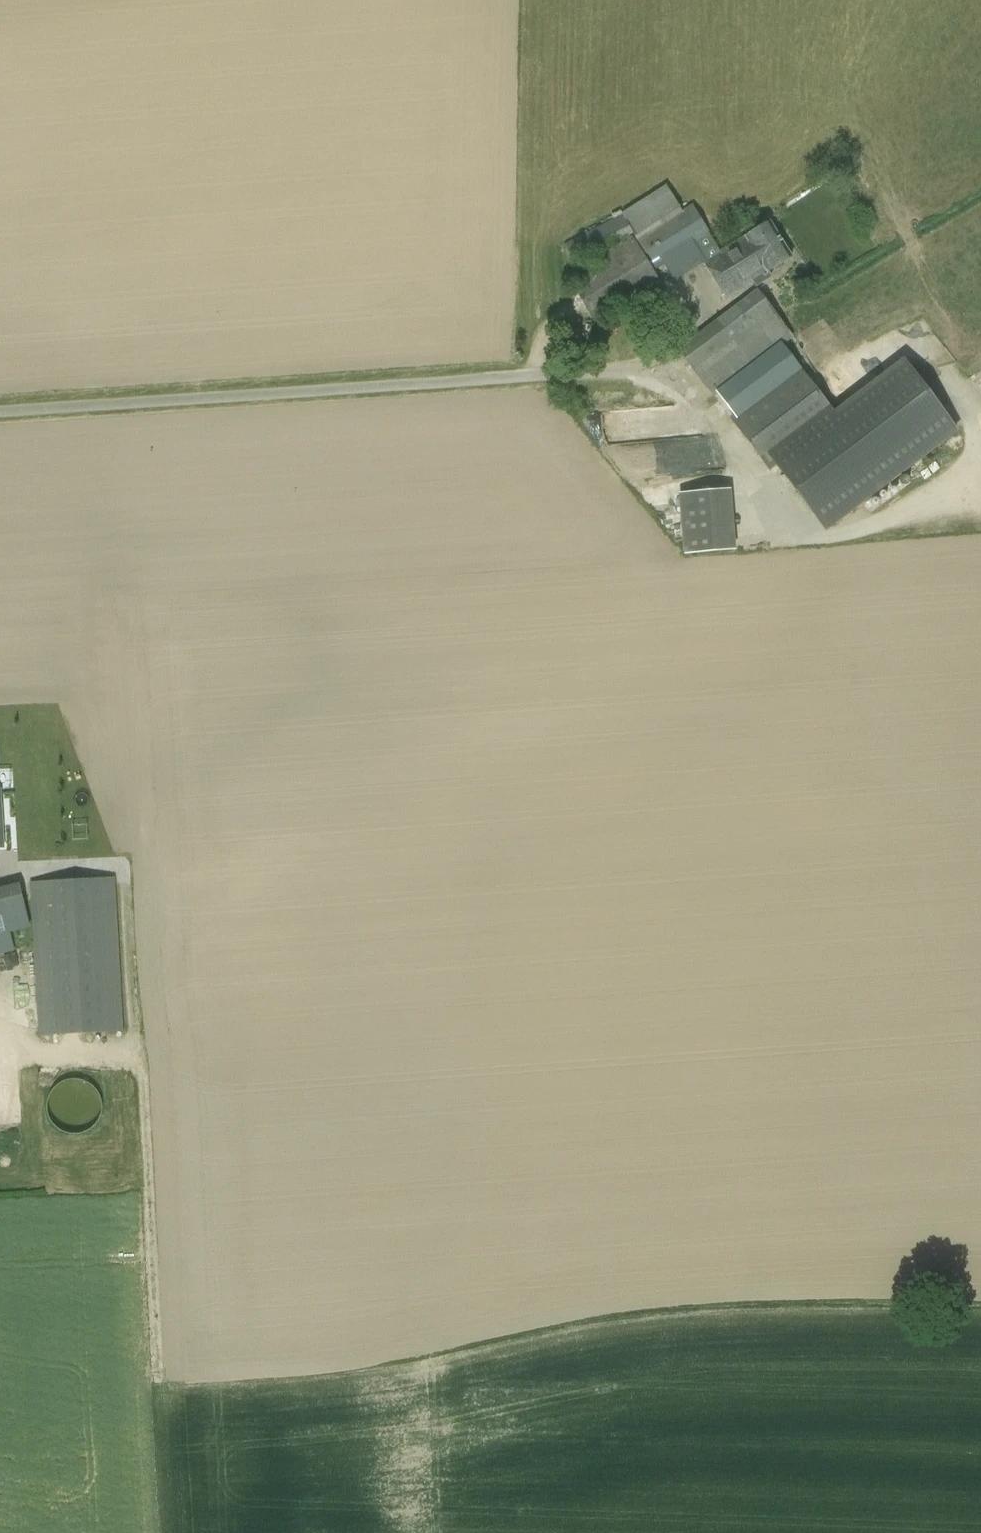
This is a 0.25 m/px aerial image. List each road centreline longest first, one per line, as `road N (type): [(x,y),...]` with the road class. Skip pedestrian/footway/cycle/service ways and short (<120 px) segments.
road 1 (unclassified): [(0,414),(538,386)]

